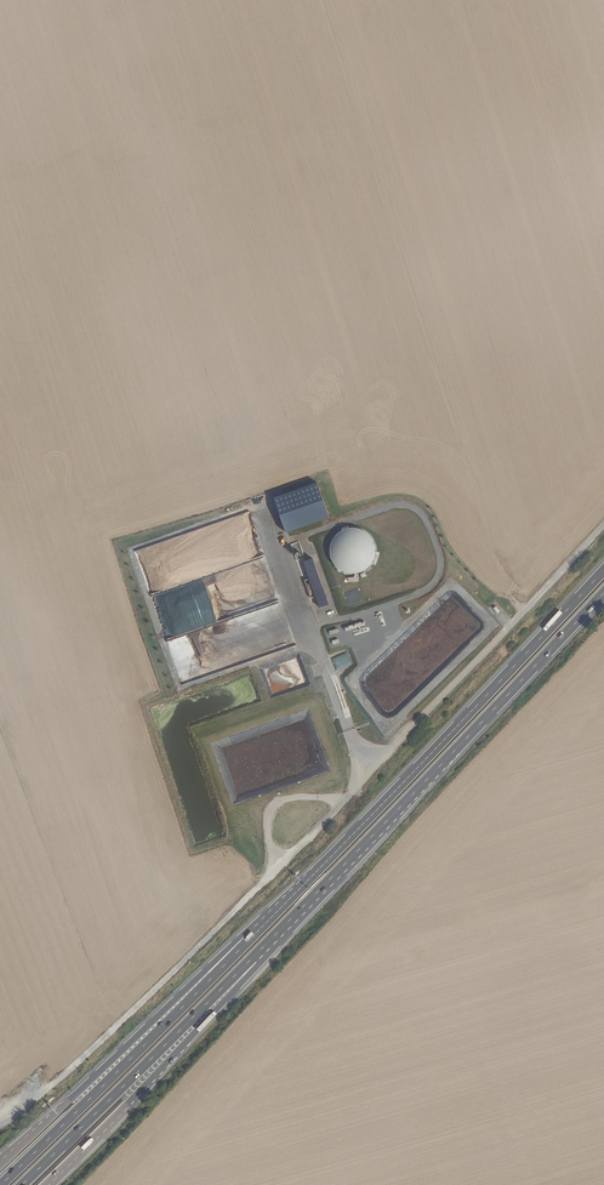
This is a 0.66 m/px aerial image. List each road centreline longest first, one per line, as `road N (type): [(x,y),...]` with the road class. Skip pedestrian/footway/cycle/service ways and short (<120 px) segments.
road 1 (track): [(603,526),(331,821),(0,1127)]
road 2 (trunk): [(603,568),(249,934)]
road 3 (trunk): [(260,951),(603,591)]
road 4 (trunk): [(249,934),(0,1184)]
road 5 (trunk): [(249,934),(0,1164)]
road 6 (trunk): [(21,1184),(260,951)]
road 7 (trunk): [(48,1184),(256,968),(260,951)]

